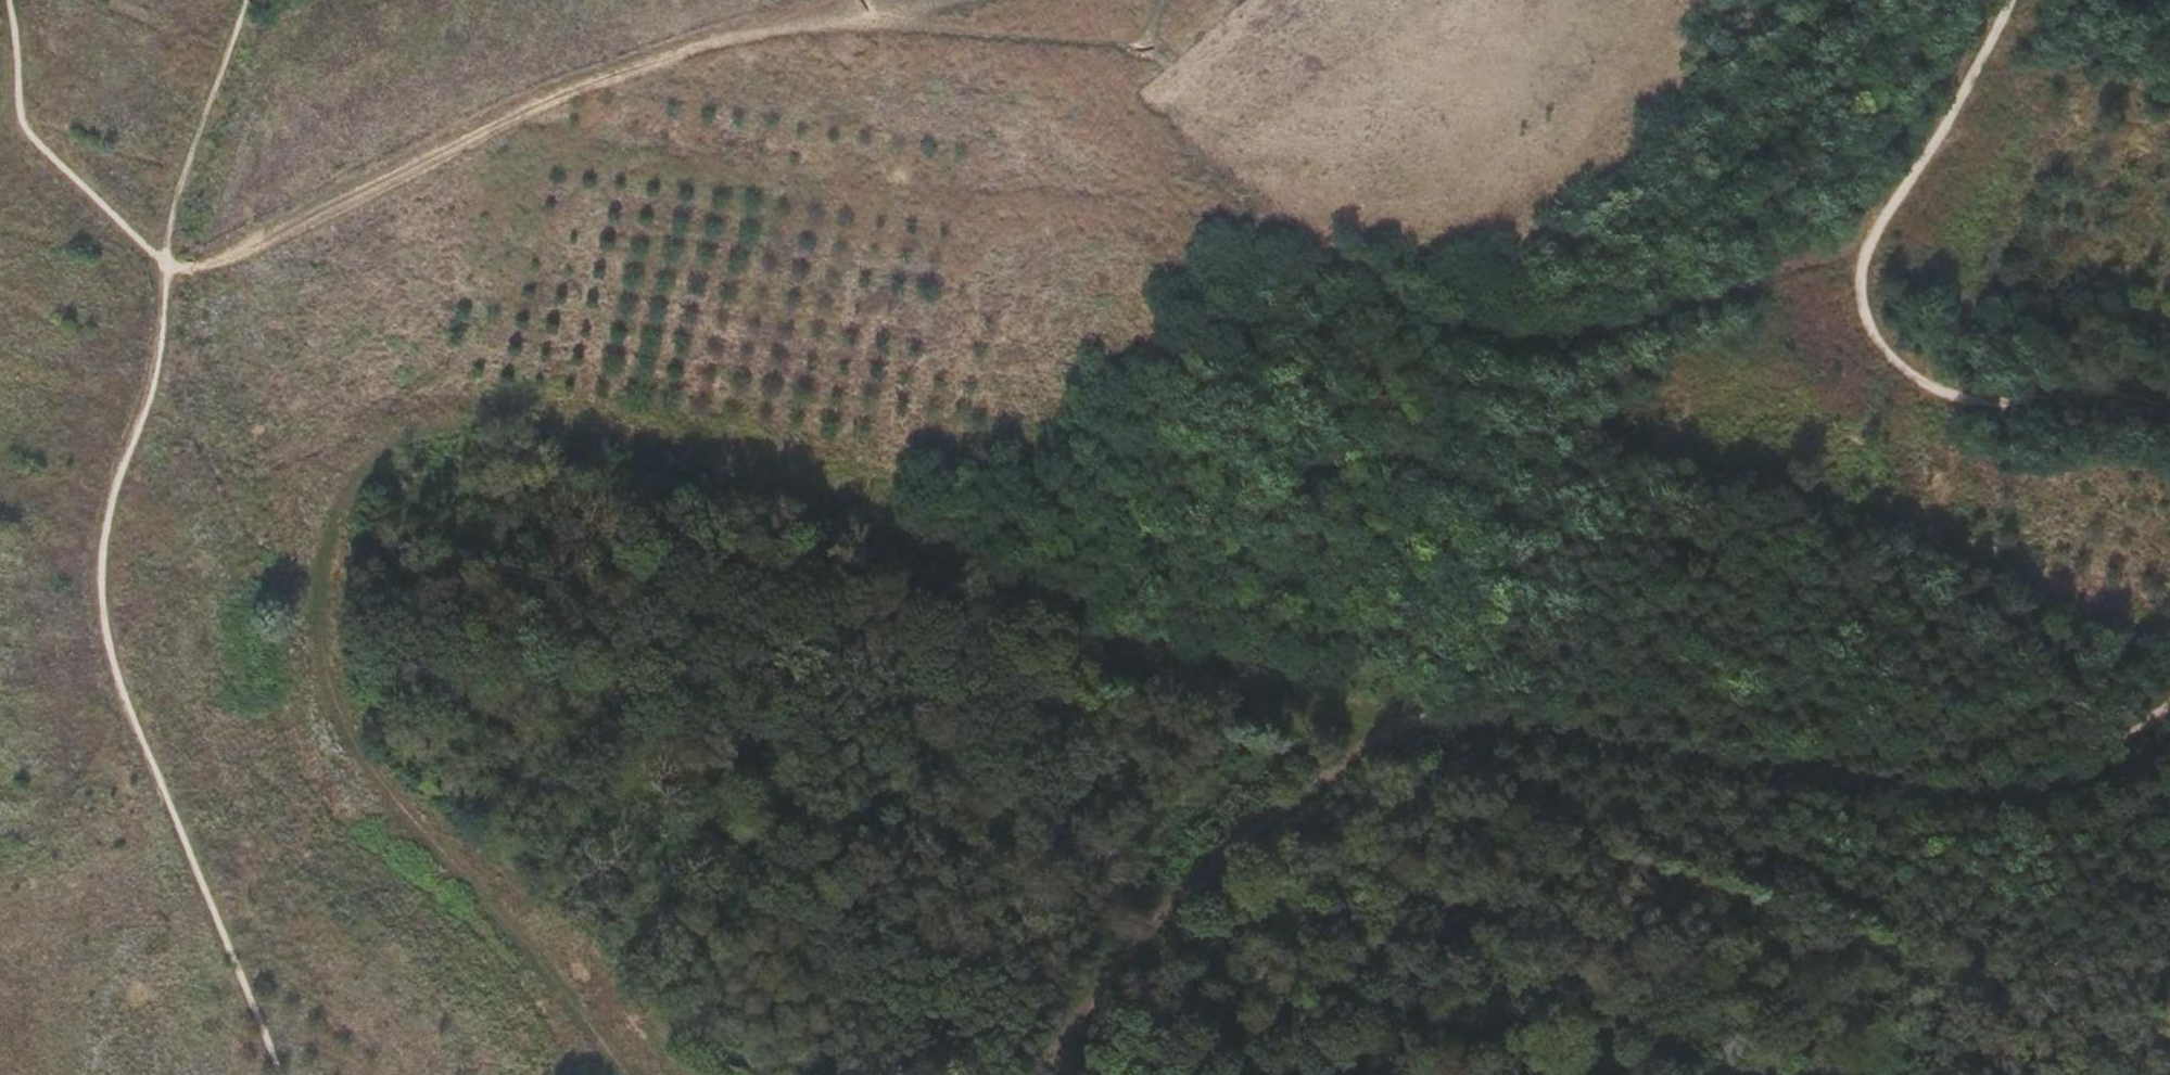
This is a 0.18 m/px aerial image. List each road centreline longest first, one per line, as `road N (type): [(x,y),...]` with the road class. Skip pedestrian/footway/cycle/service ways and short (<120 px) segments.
road 1 (track): [(1033,1074),(1099,962),(1160,904),(1411,717),(1946,785),(2010,782),(2097,758),(2169,701)]
road 2 (track): [(2169,411),(2106,395),(1991,405),(1945,394),(1892,357),(1873,331),(1861,298),(1870,243),(1944,129),(2011,0)]

